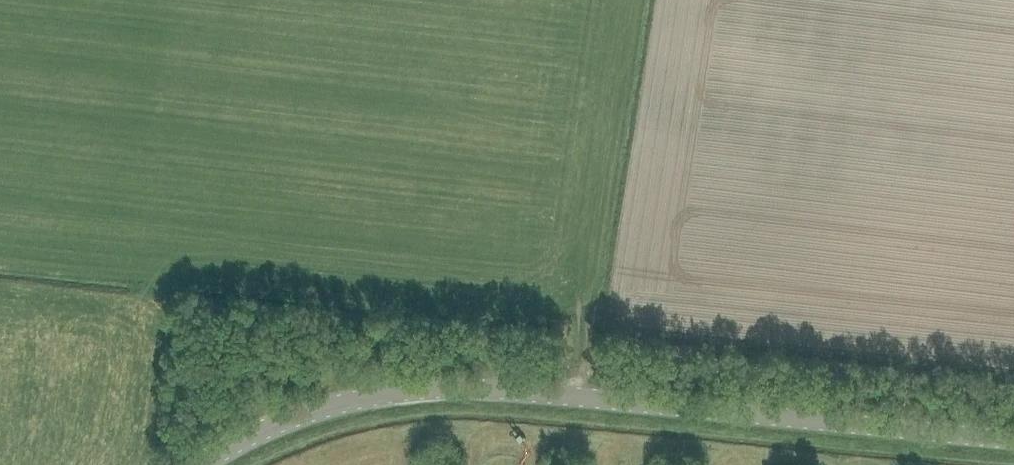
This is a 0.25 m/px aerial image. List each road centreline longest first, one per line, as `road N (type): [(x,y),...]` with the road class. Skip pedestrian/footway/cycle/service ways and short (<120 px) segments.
road 1 (unclassified): [(202,464),(322,408),(423,388),(1013,441)]

